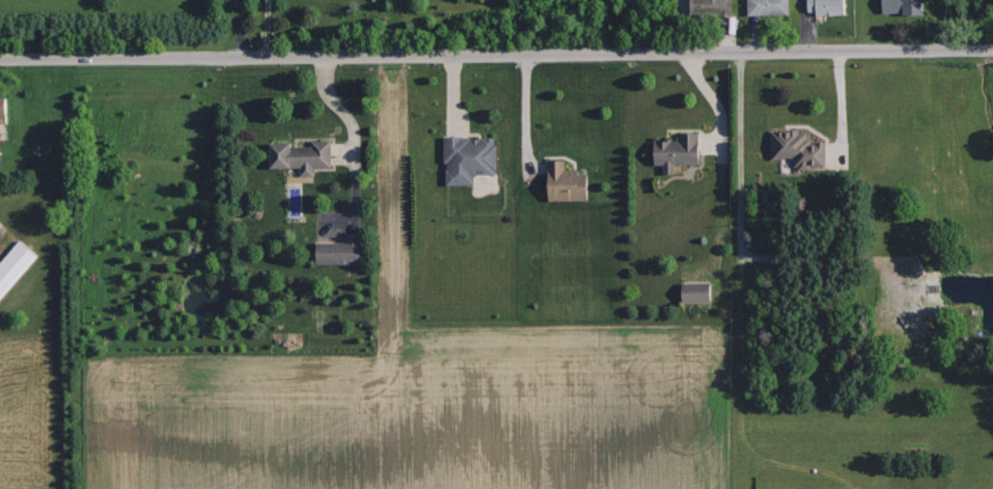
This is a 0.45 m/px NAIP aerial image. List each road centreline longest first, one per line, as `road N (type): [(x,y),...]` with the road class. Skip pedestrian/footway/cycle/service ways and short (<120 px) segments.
road 1 (residential): [(0,58),(657,58),(992,46)]

